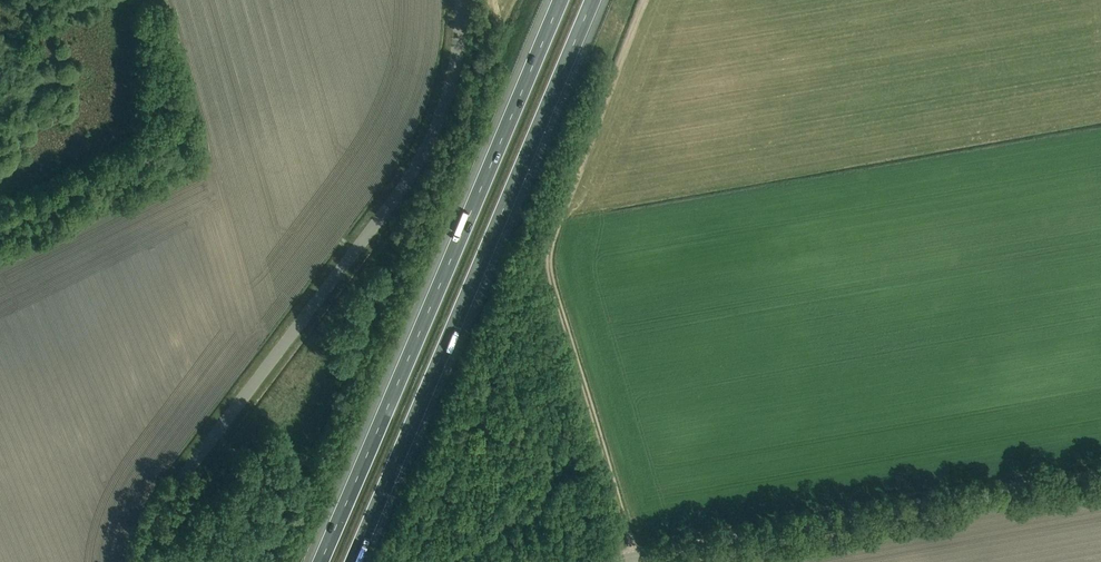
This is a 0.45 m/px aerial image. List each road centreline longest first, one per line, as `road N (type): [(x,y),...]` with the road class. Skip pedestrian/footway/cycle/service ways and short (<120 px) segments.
road 1 (unclassified): [(144,561),(168,498),(418,163),(450,89),(460,0)]
road 2 (motorway): [(353,561),(594,0)]
road 3 (motorway): [(561,0),(320,561)]
road 4 (tertiary): [(1100,474),(641,555)]

